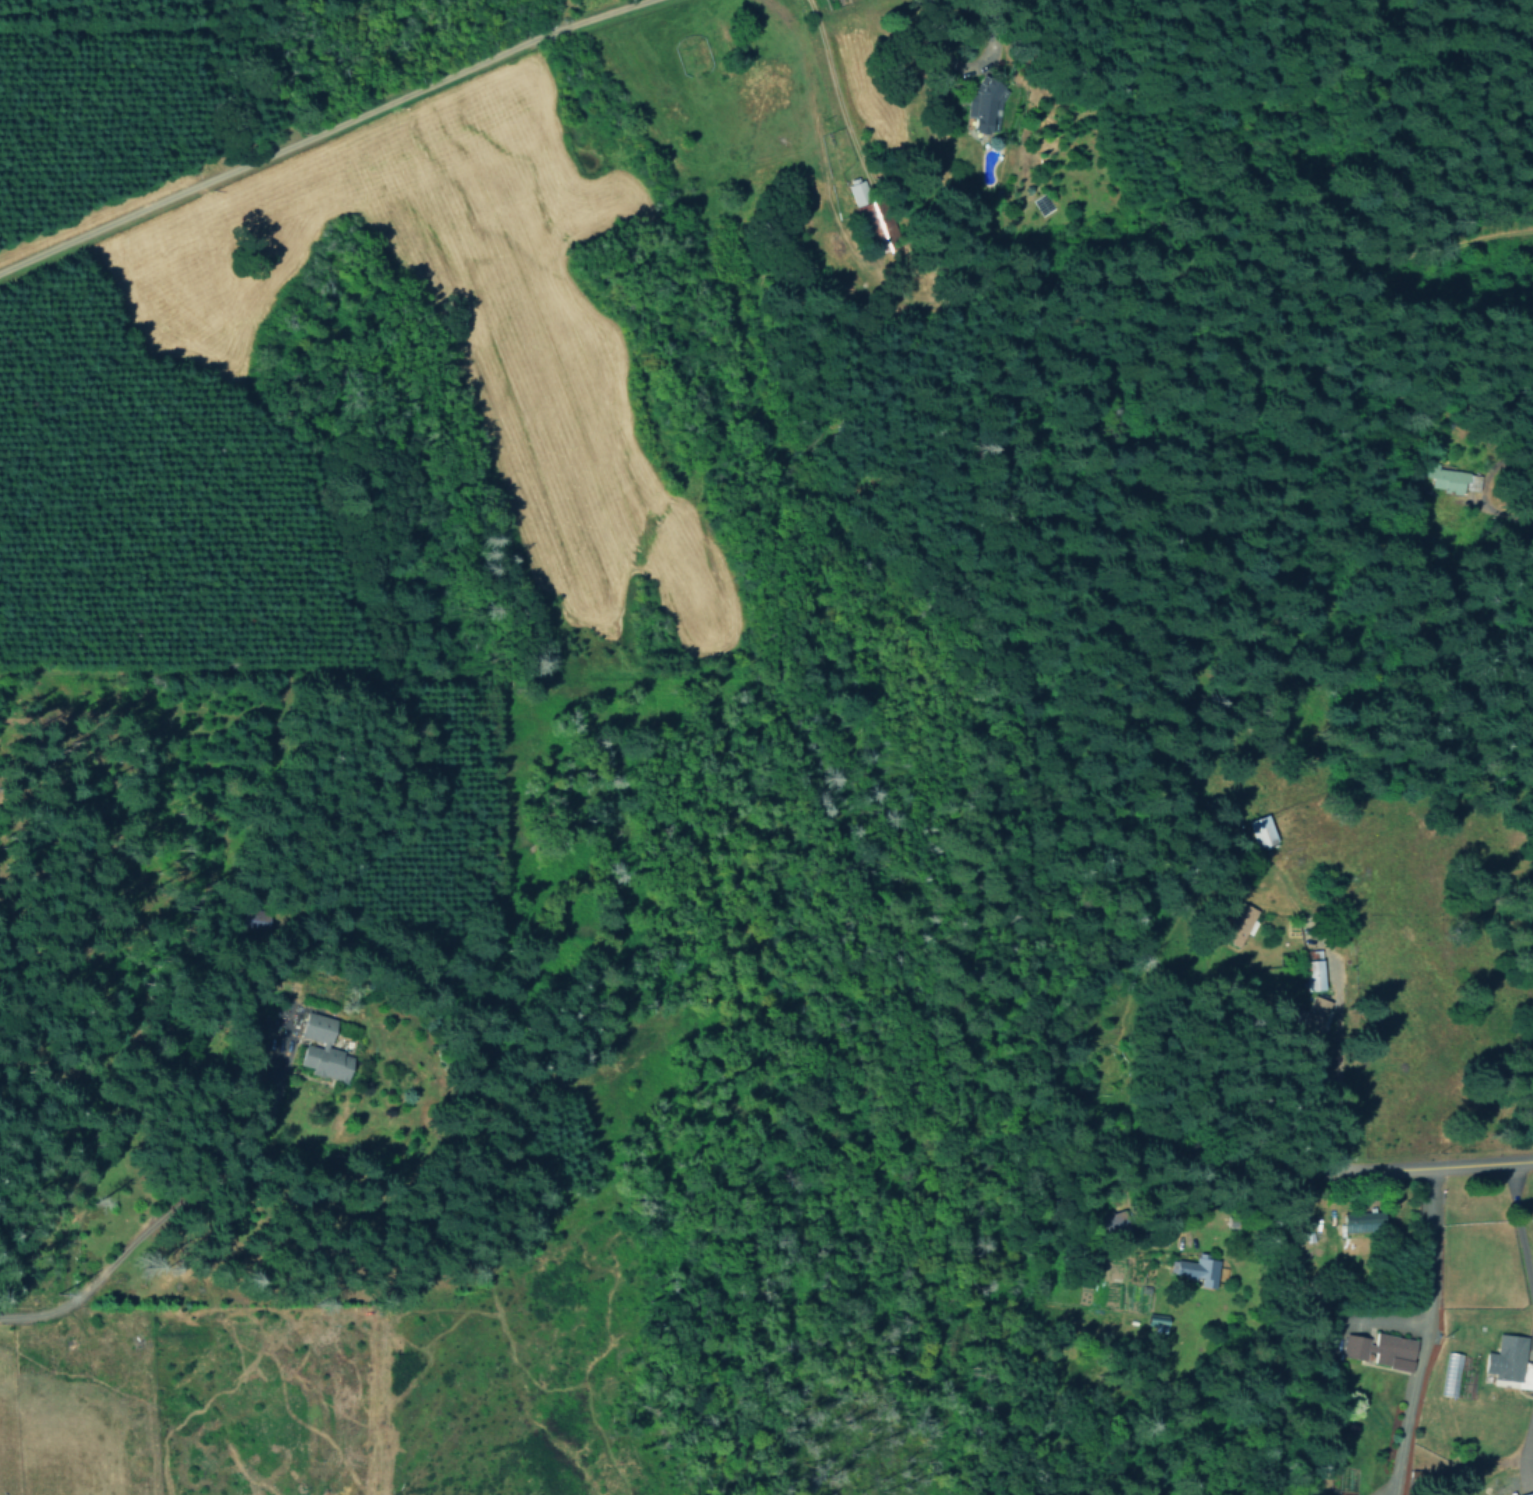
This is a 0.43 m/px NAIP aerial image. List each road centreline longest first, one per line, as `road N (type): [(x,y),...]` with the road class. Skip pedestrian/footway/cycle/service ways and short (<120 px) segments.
road 1 (residential): [(0,275),(508,58),(666,0)]
road 2 (residential): [(1532,1160),(1286,1165)]
road 3 (residential): [(913,177),(810,0)]

